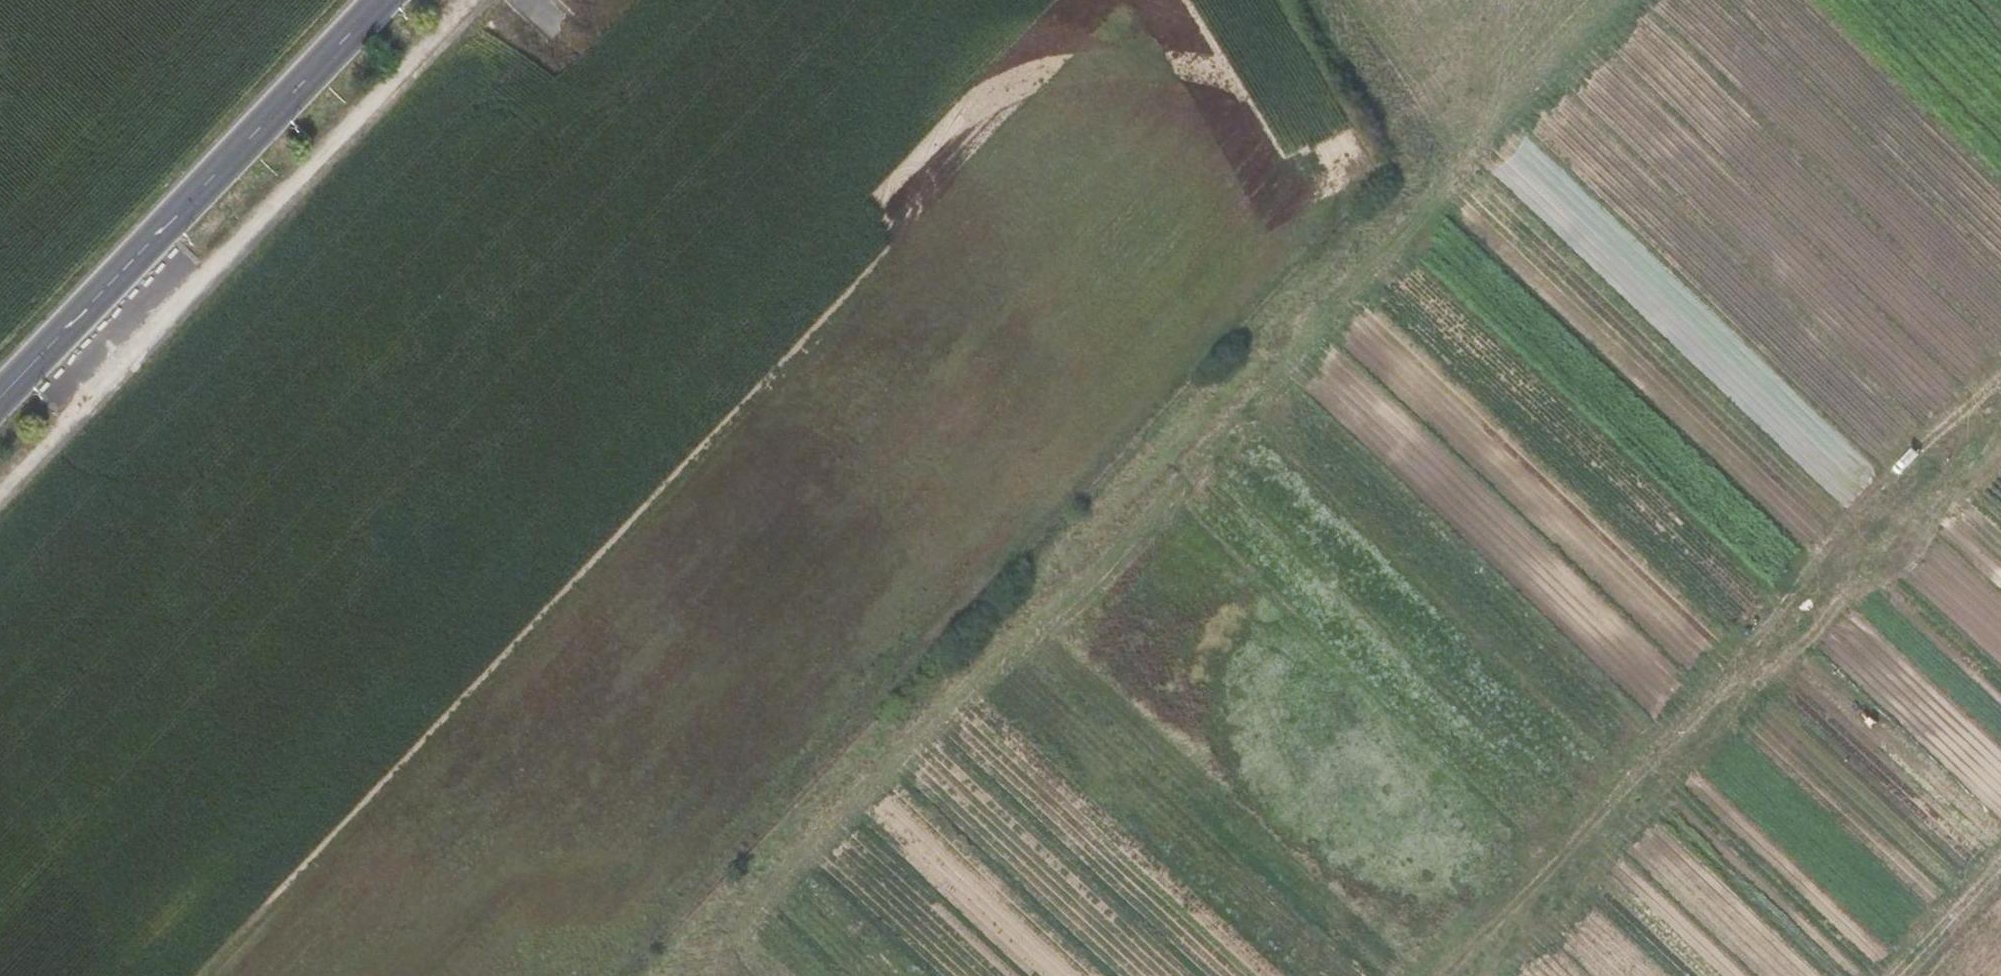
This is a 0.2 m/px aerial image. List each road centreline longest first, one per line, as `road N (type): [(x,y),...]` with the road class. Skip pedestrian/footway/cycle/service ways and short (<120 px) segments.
road 1 (track): [(1440,975),(2000,394)]
road 2 (unclassified): [(381,0),(0,394)]

